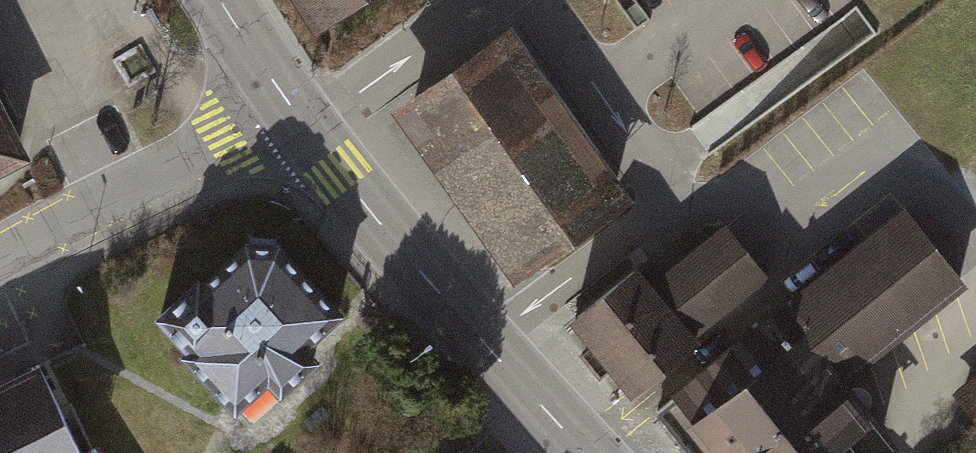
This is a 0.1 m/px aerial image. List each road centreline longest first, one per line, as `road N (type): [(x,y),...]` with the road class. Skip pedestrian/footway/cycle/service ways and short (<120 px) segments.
road 1 (primary): [(585,452),(293,113)]
road 2 (residential): [(293,113),(224,141),(0,266)]
road 3 (primary): [(293,113),(222,0)]

